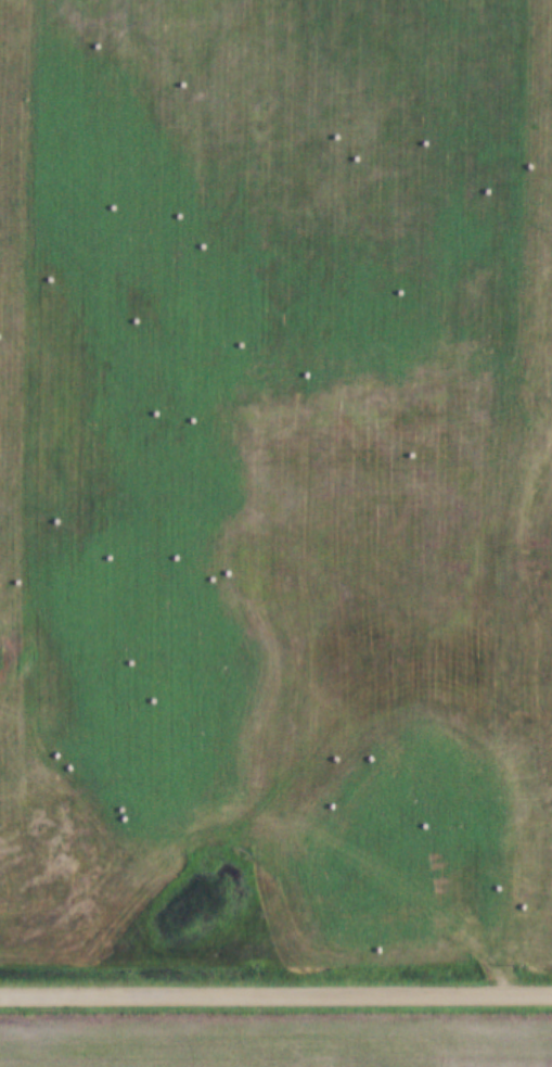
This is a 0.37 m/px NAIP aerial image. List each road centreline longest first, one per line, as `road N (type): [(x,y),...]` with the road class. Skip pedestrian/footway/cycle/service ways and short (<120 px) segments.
road 1 (residential): [(0,995),(551,995)]

